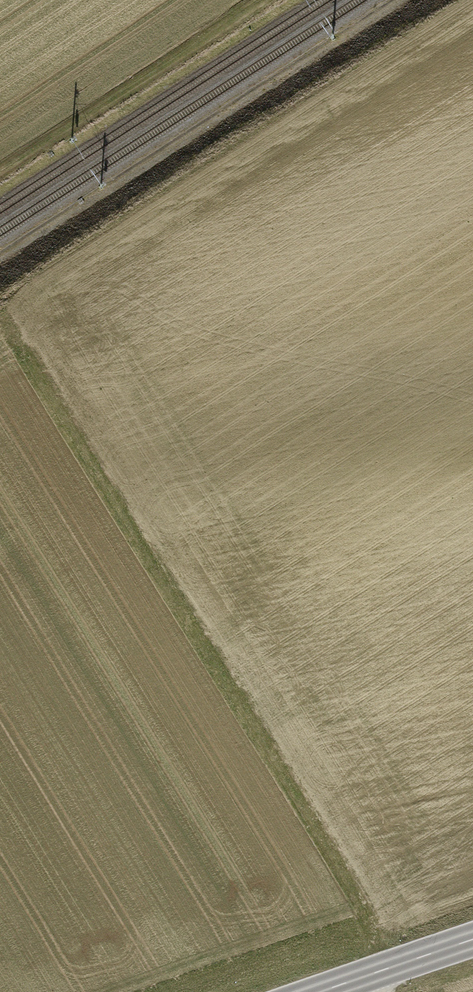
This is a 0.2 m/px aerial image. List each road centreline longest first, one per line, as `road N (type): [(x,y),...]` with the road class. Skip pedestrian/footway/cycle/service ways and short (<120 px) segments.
road 1 (track): [(0,317),(349,890),(389,991)]
road 2 (track): [(0,165),(252,0)]
road 3 (primary): [(319,991),(472,940)]

